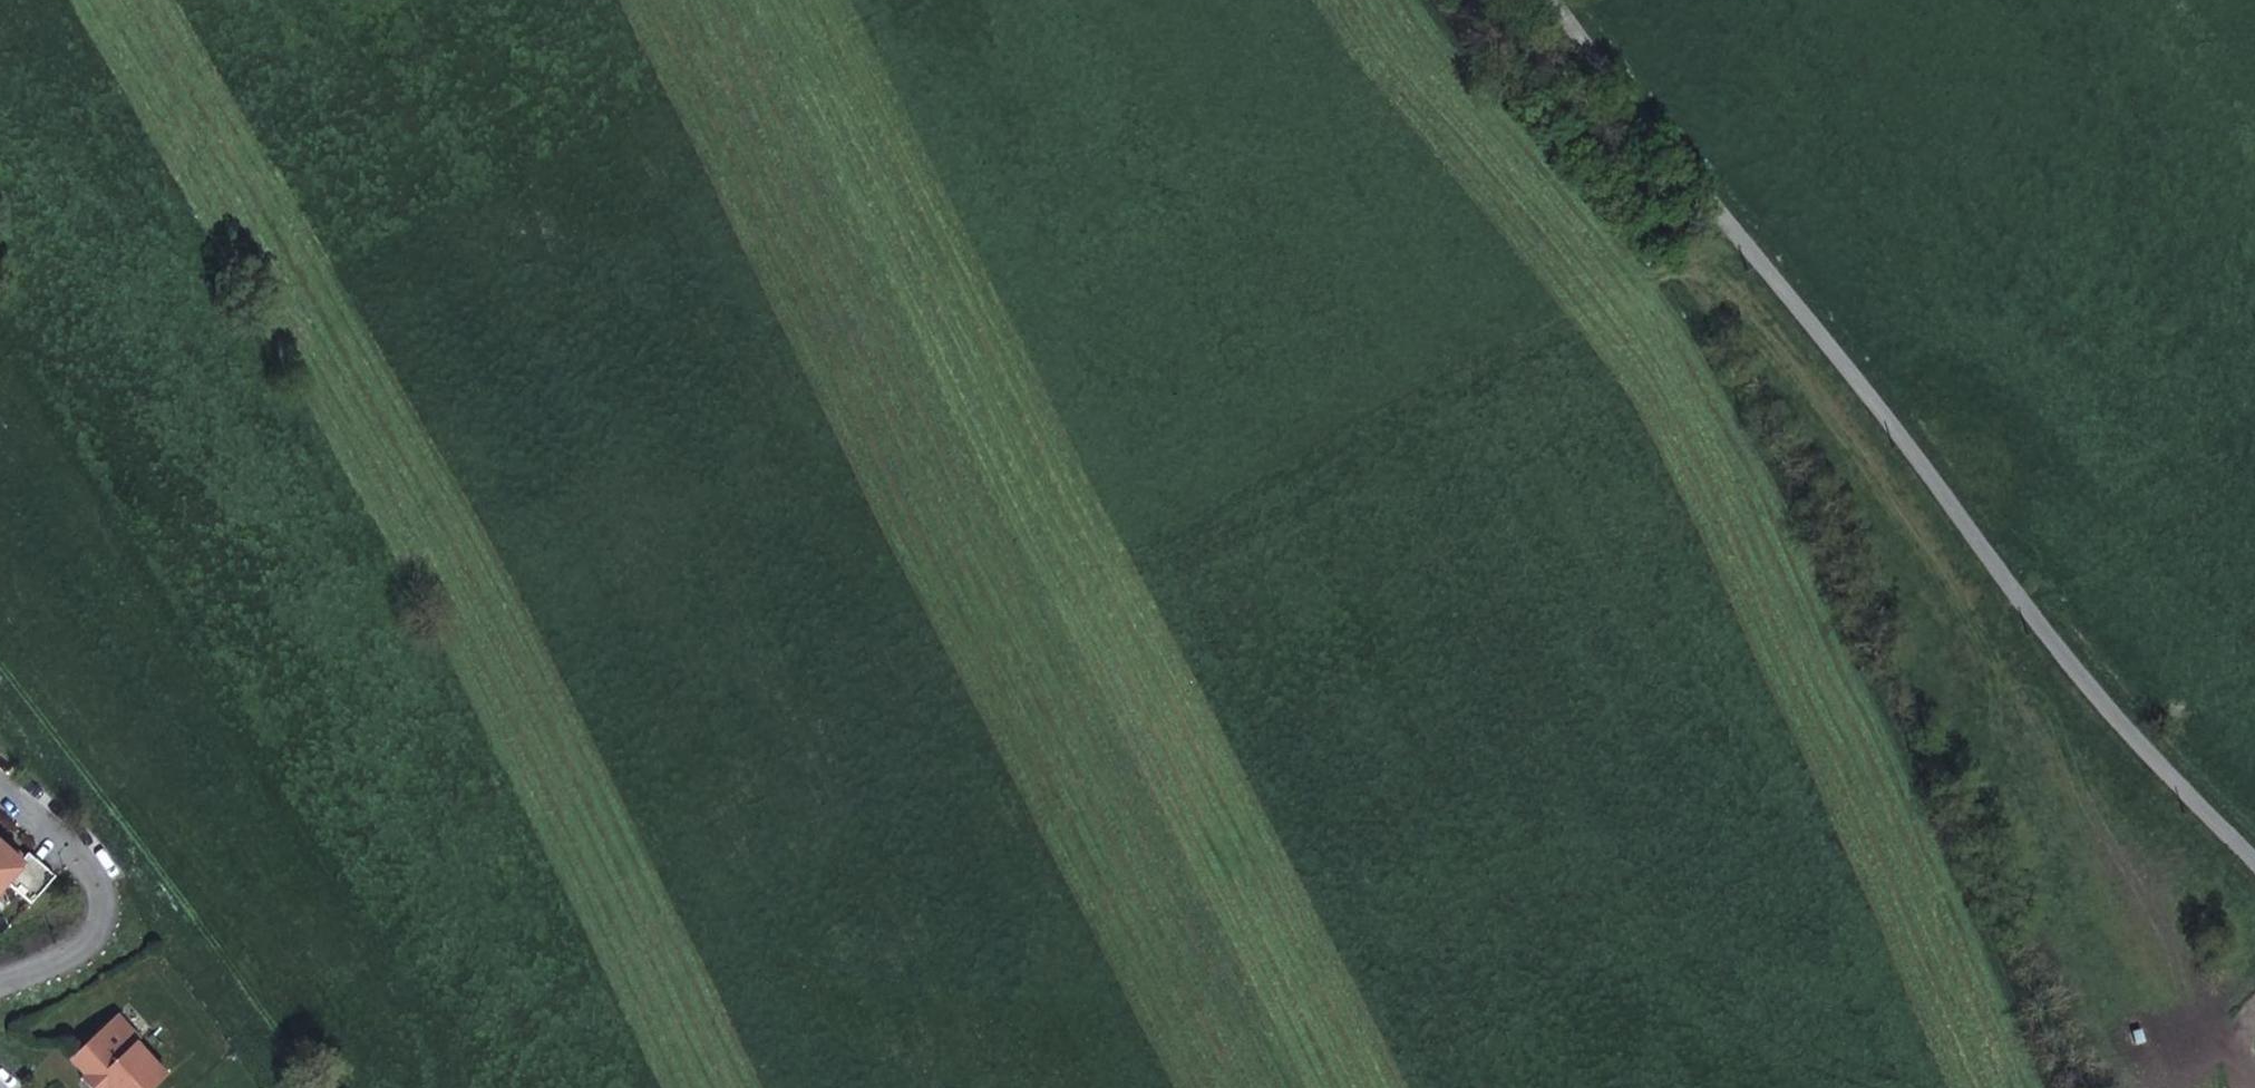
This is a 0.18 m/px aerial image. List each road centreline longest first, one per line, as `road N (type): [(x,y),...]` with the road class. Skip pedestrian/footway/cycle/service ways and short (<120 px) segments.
road 1 (unclassified): [(2254,861),(2002,597),(1863,364),(1605,77),(1555,0)]
road 2 (residential): [(0,983),(71,958),(95,911),(93,888),(75,864),(0,798)]

